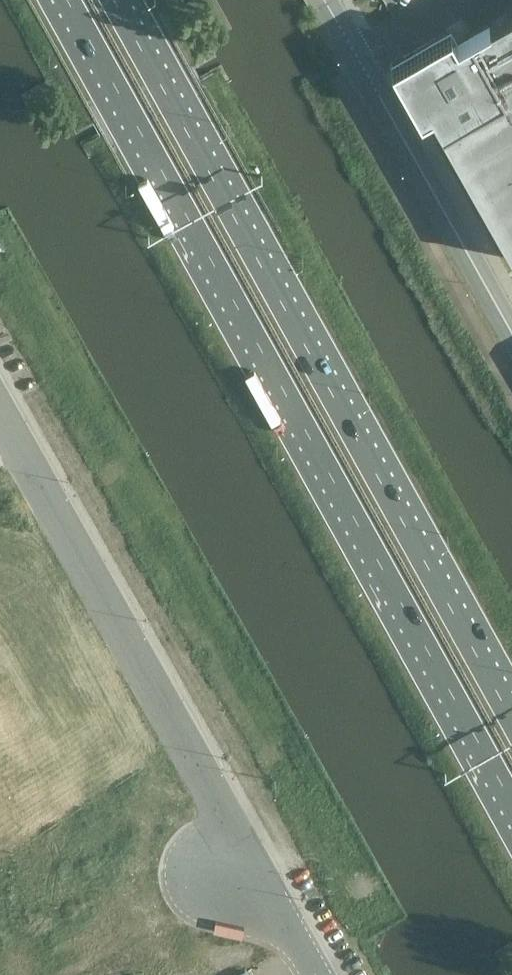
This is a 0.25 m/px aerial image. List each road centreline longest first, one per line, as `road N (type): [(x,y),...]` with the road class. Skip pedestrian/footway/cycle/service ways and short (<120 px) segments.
road 1 (trunk): [(68,0),(511,801)]
road 2 (trunk): [(511,715),(119,0)]
road 3 (unclassified): [(511,330),(325,0)]

